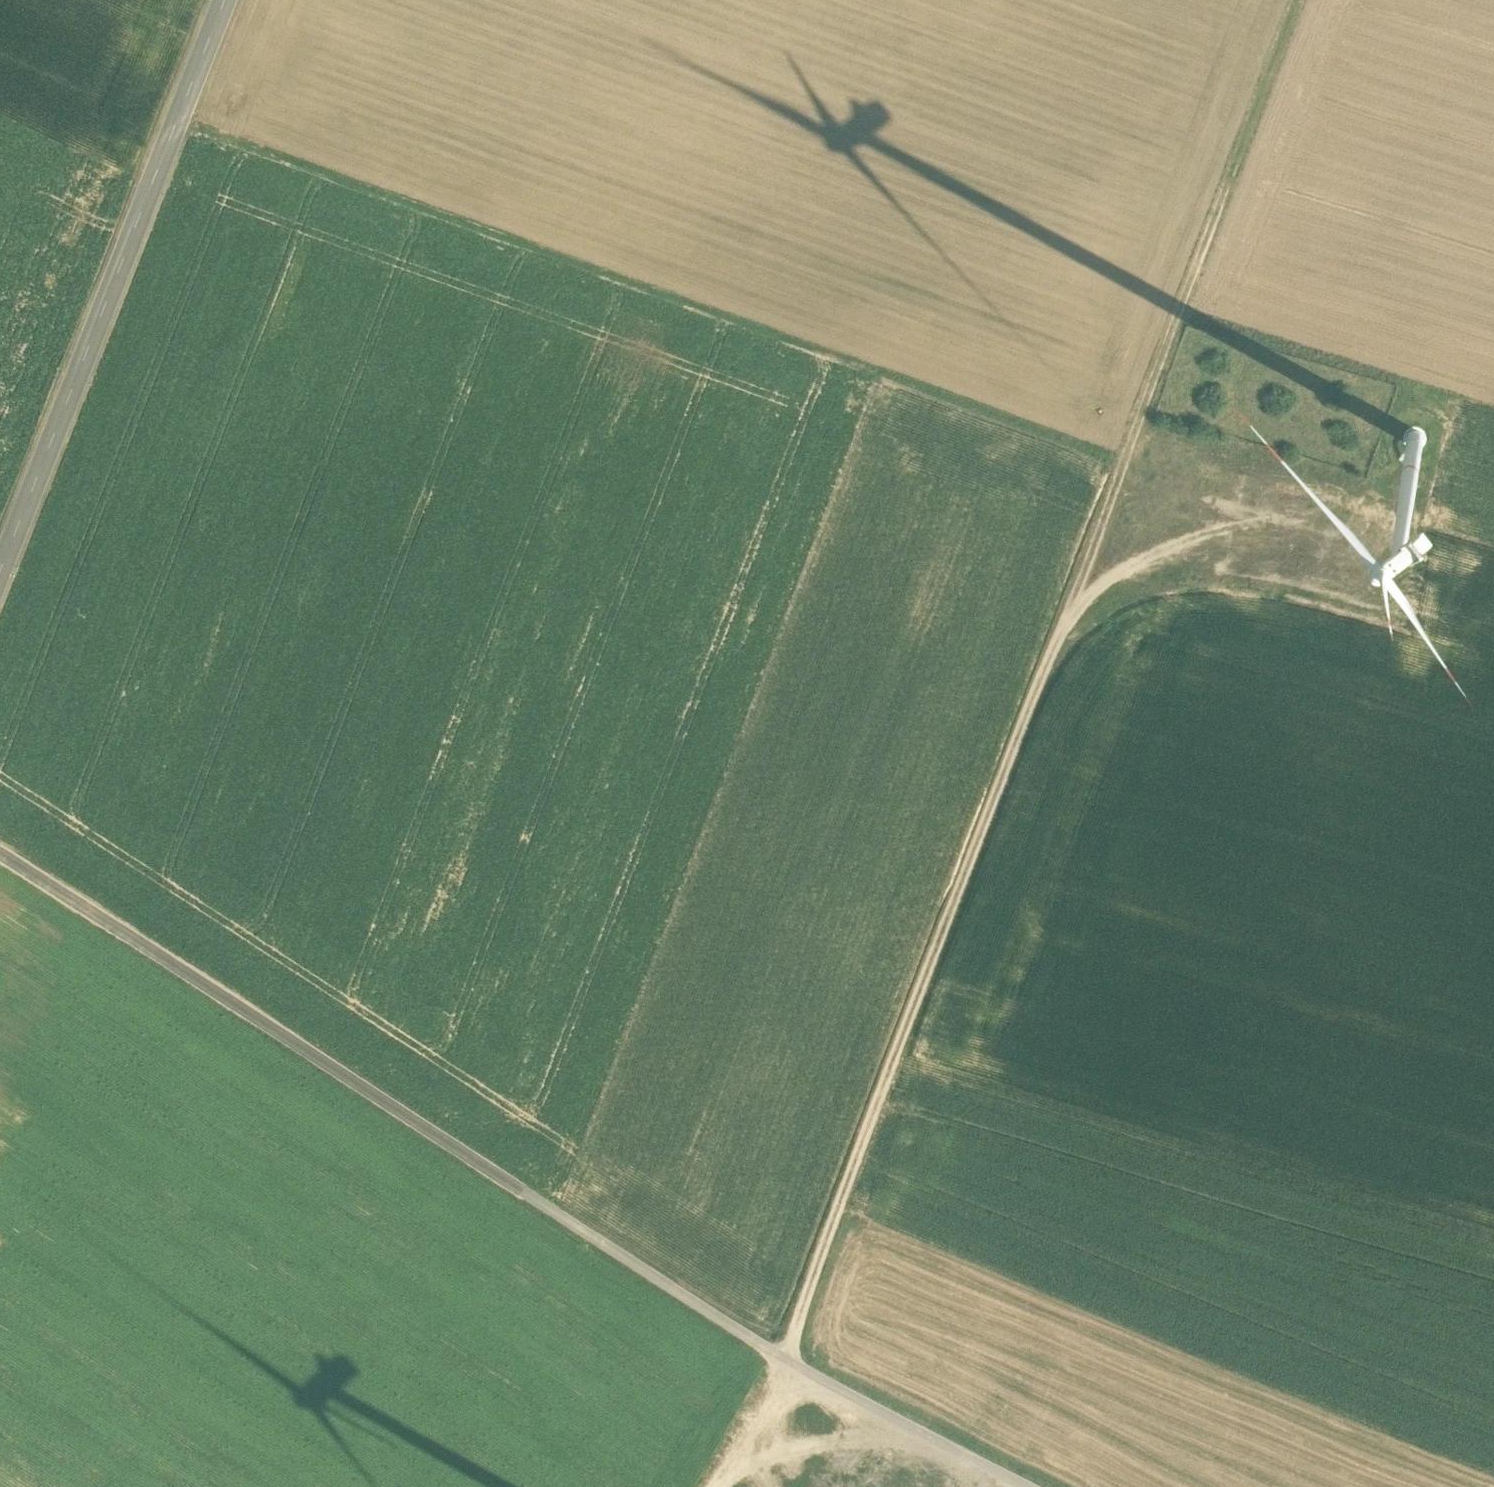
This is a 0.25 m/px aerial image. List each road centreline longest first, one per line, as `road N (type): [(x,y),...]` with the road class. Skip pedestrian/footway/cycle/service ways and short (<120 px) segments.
road 1 (track): [(1300,0),(783,1362)]
road 2 (unclassified): [(1018,1486),(759,1348),(0,856)]
road 3 (track): [(178,127),(1123,469)]
road 4 (secondary): [(226,0),(0,580)]
road 5 (track): [(173,140),(0,60)]

